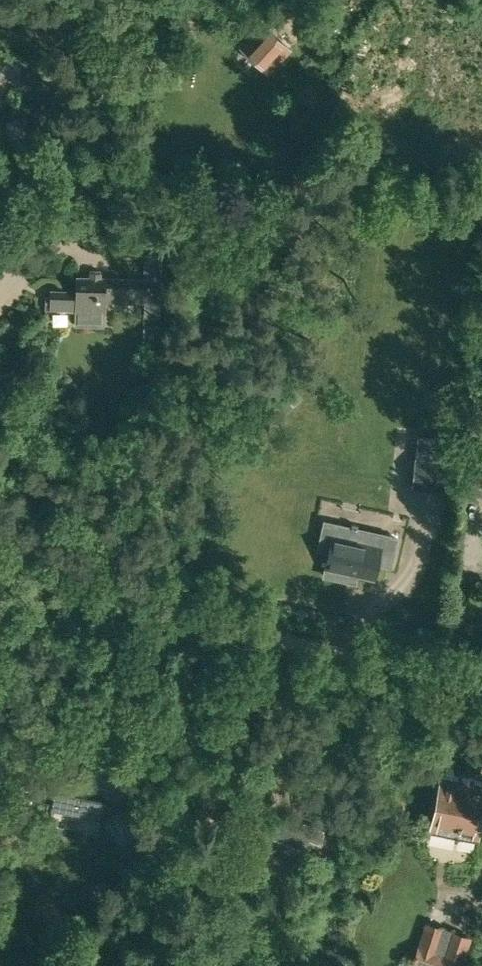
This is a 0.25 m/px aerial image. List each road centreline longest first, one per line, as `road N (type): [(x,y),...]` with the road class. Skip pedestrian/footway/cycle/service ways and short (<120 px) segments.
road 1 (track): [(481,688),(0,583)]

